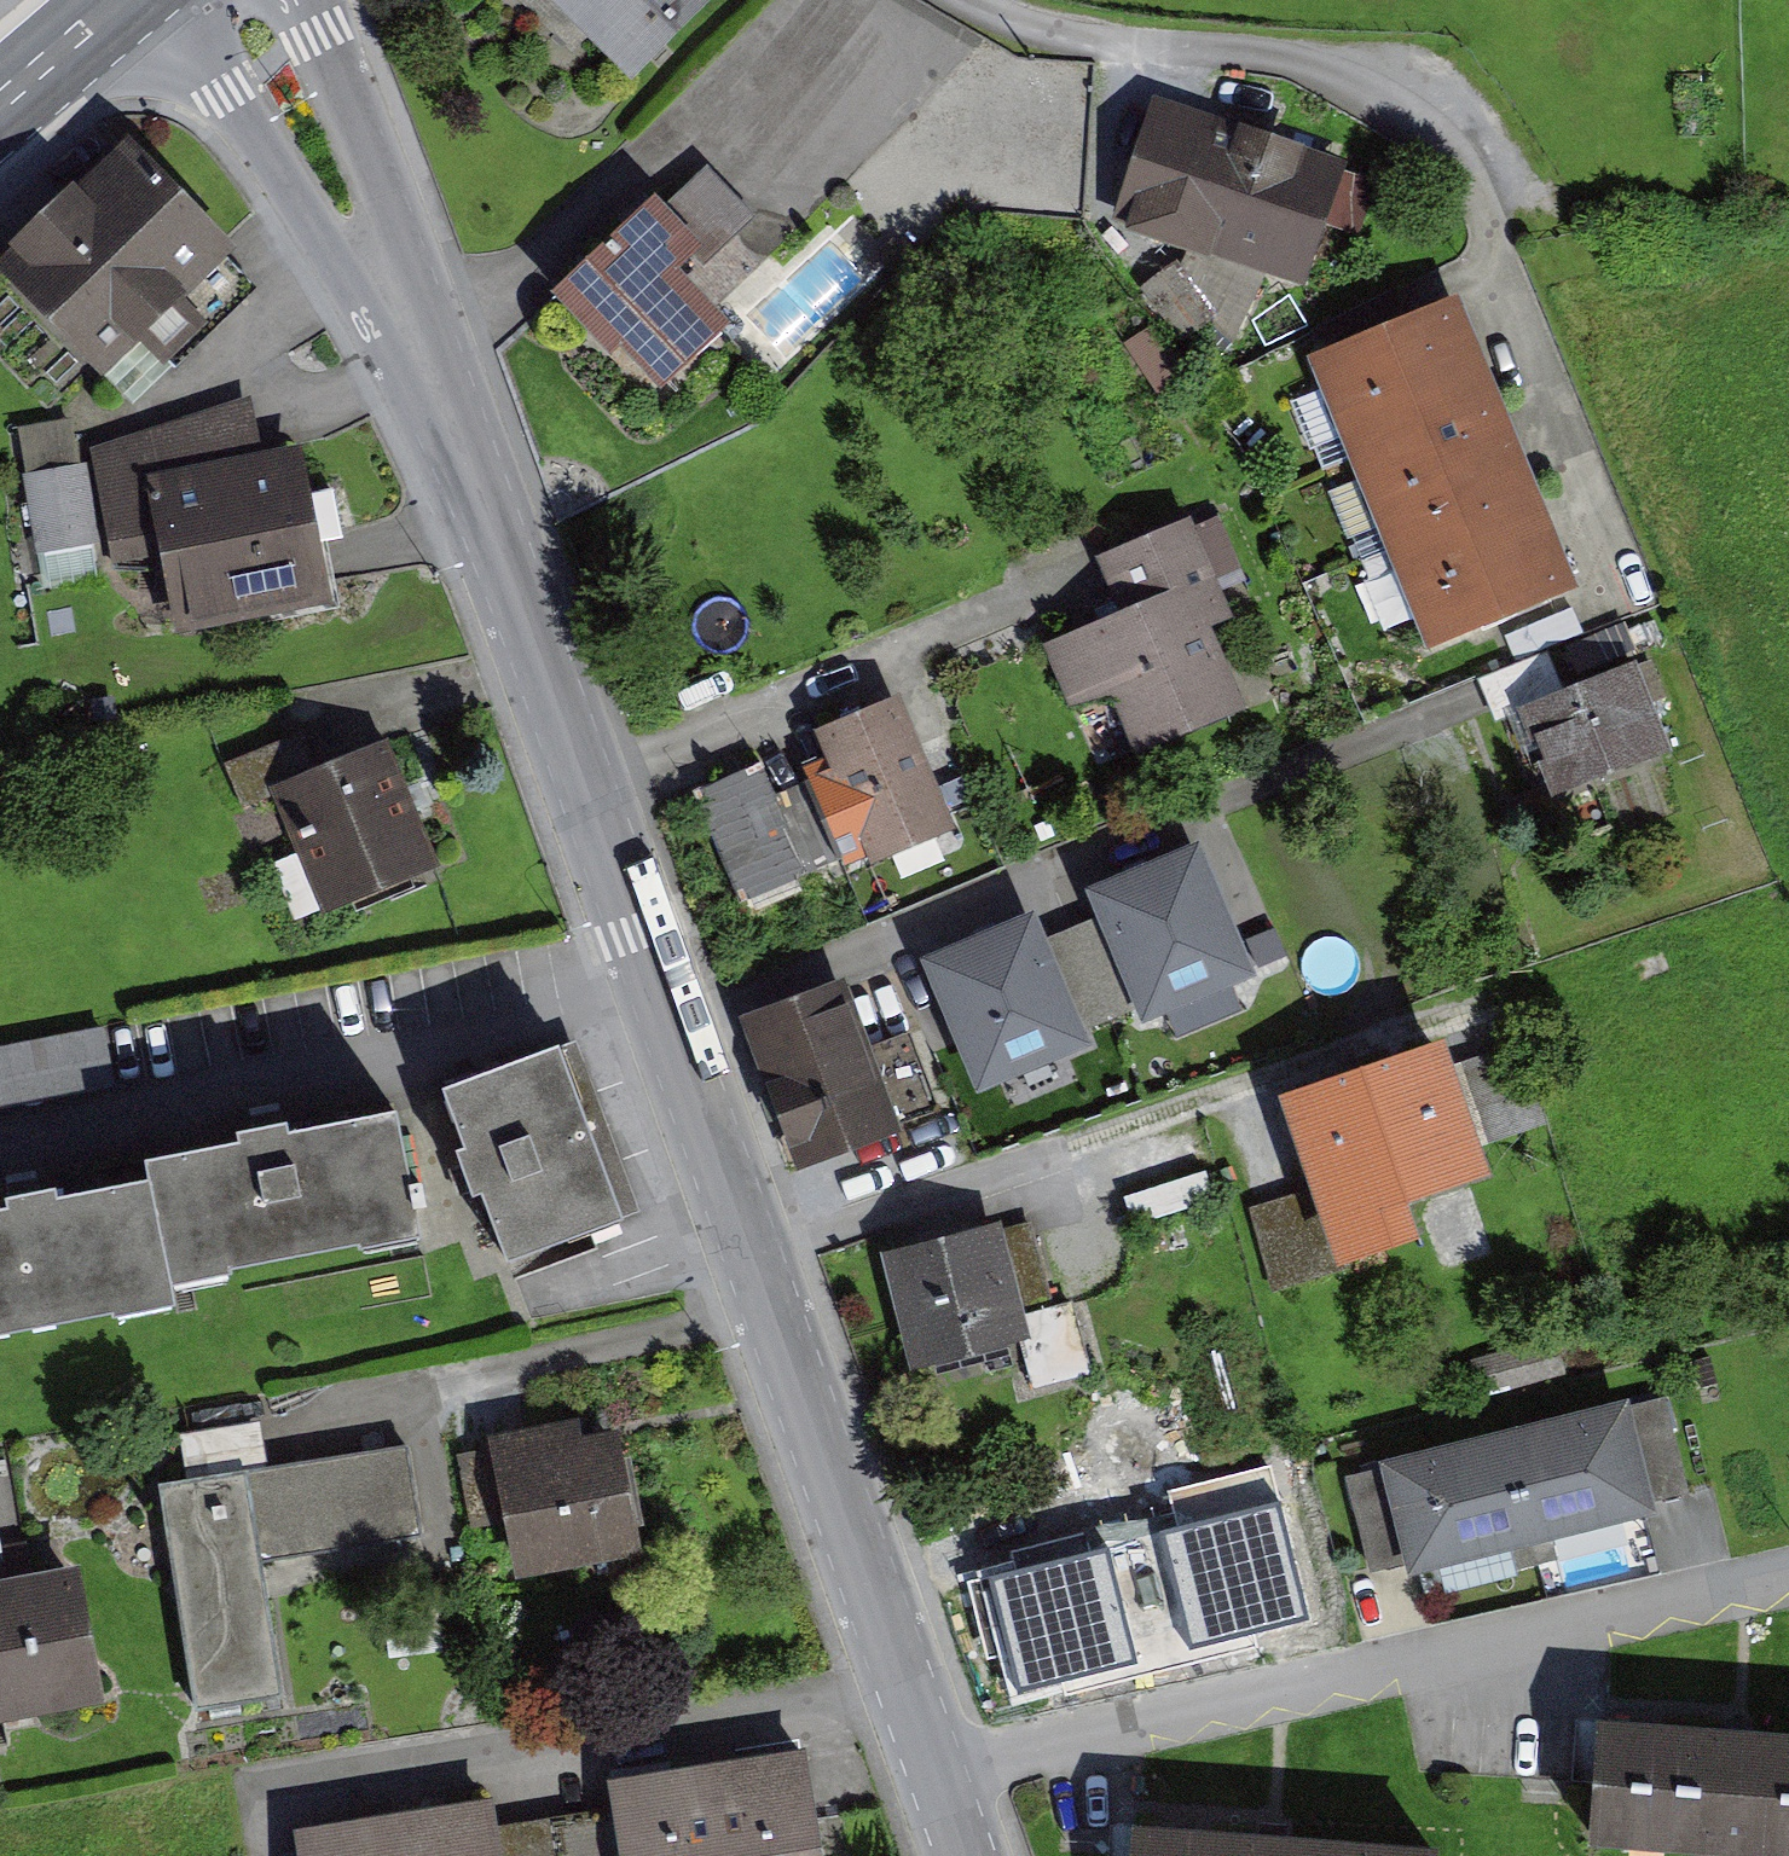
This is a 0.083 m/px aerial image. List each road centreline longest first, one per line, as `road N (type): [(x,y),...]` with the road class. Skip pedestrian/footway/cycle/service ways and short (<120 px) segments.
road 1 (residential): [(948,1771),(511,536),(370,219),(250,0)]
road 2 (residential): [(986,0),(1043,32),(1274,48),(1425,114),(1501,207),(1649,586)]
road 3 (residential): [(948,1771),(1788,1582)]
road 4 (primary): [(0,112),(128,0)]

